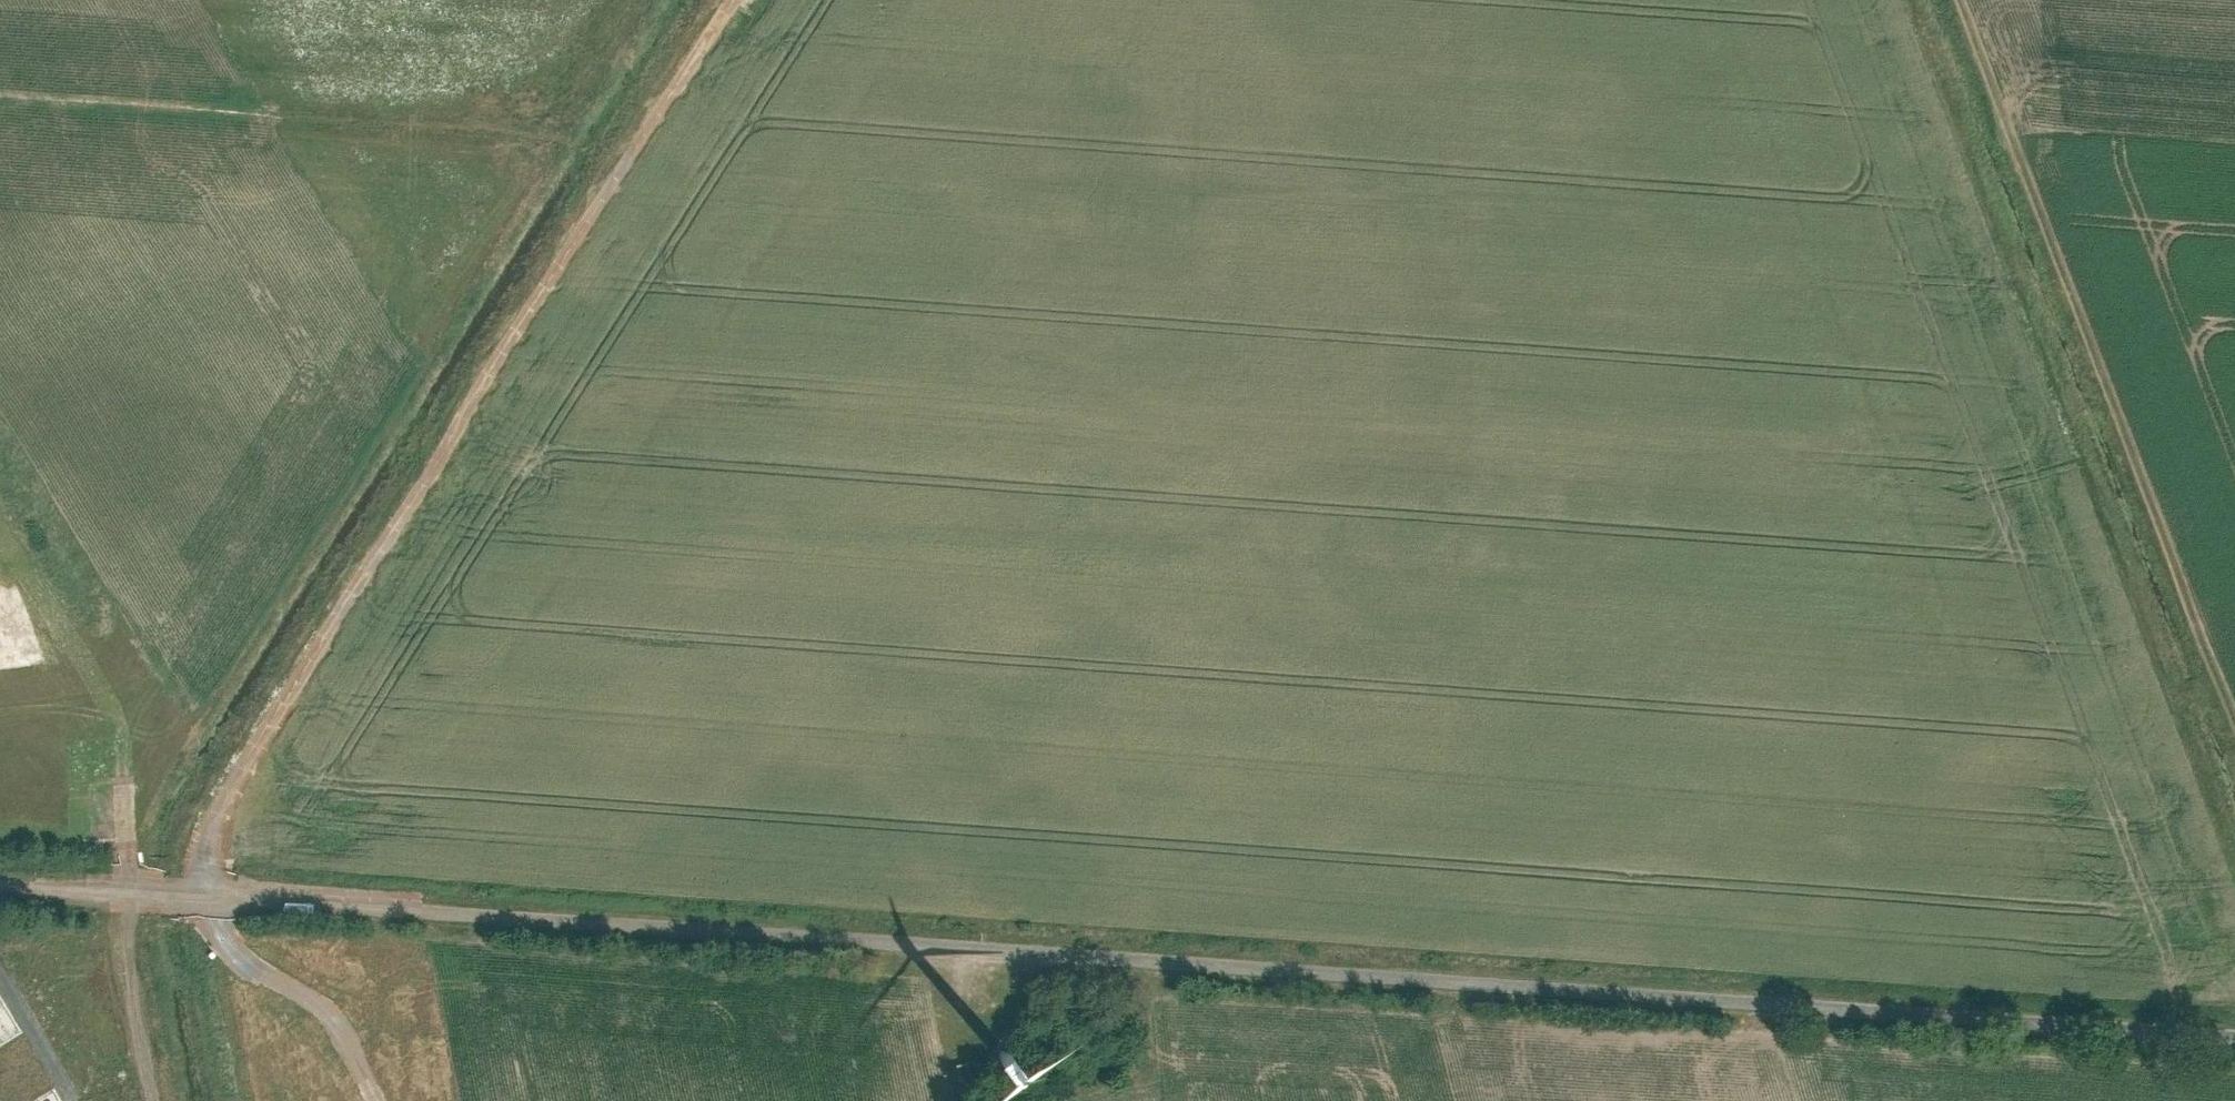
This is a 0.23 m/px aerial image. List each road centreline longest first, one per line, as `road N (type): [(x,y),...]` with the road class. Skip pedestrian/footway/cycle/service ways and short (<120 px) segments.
road 1 (unclassified): [(2234,1034),(0,876)]

